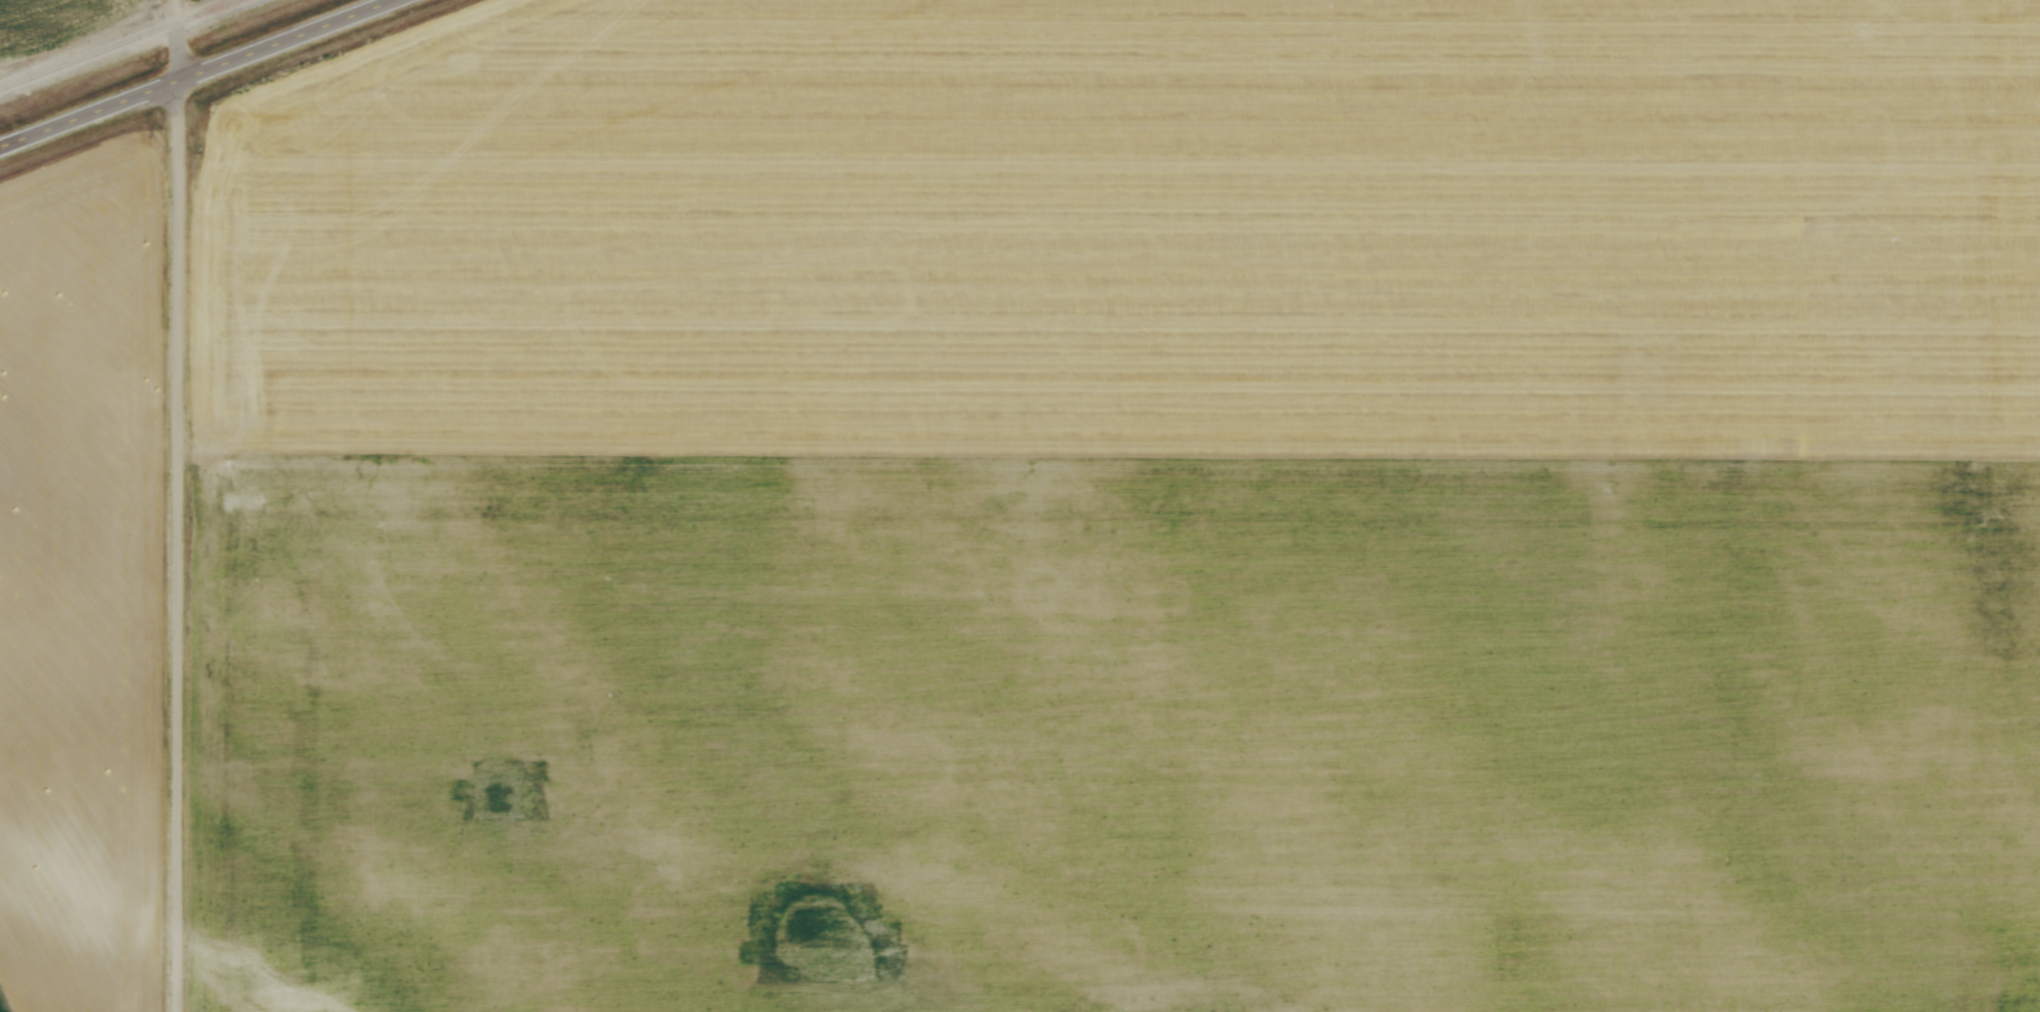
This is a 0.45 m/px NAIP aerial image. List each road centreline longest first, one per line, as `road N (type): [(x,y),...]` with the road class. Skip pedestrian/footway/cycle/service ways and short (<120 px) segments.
road 1 (residential): [(177,0),(176,1011)]
road 2 (secondary): [(0,145),(389,0)]

